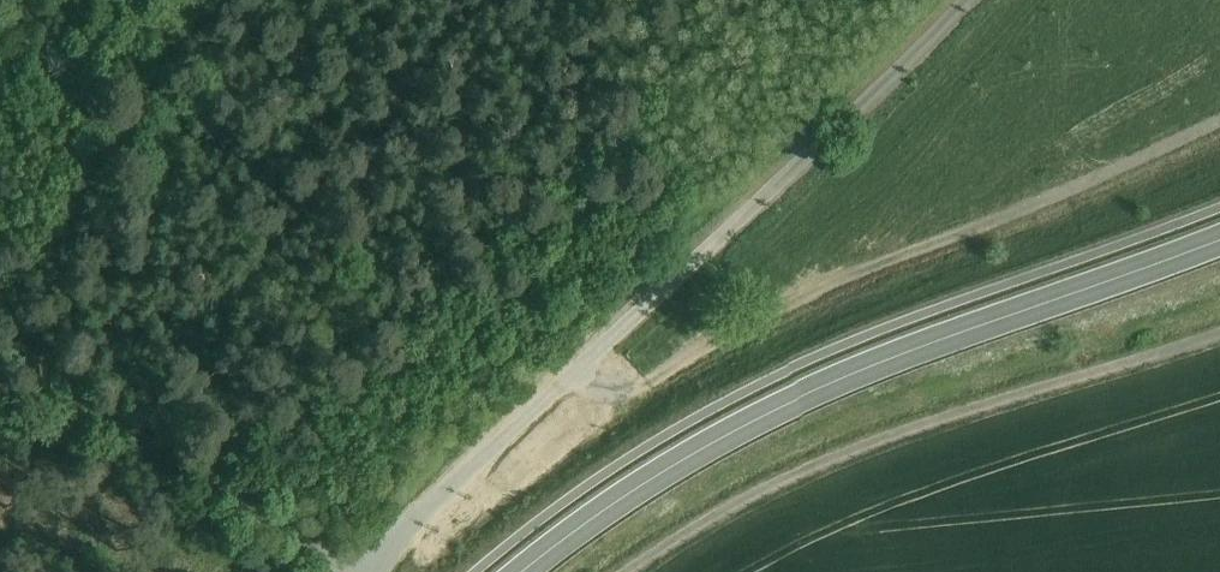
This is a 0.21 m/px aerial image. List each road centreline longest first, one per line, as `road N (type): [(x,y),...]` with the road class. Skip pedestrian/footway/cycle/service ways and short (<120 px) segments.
road 1 (unclassified): [(965,0),(437,493),(370,571)]
road 2 (secondary): [(515,571),(658,471),(860,366),(1219,232)]
road 3 (track): [(0,260),(63,331),(217,469),(358,571)]

